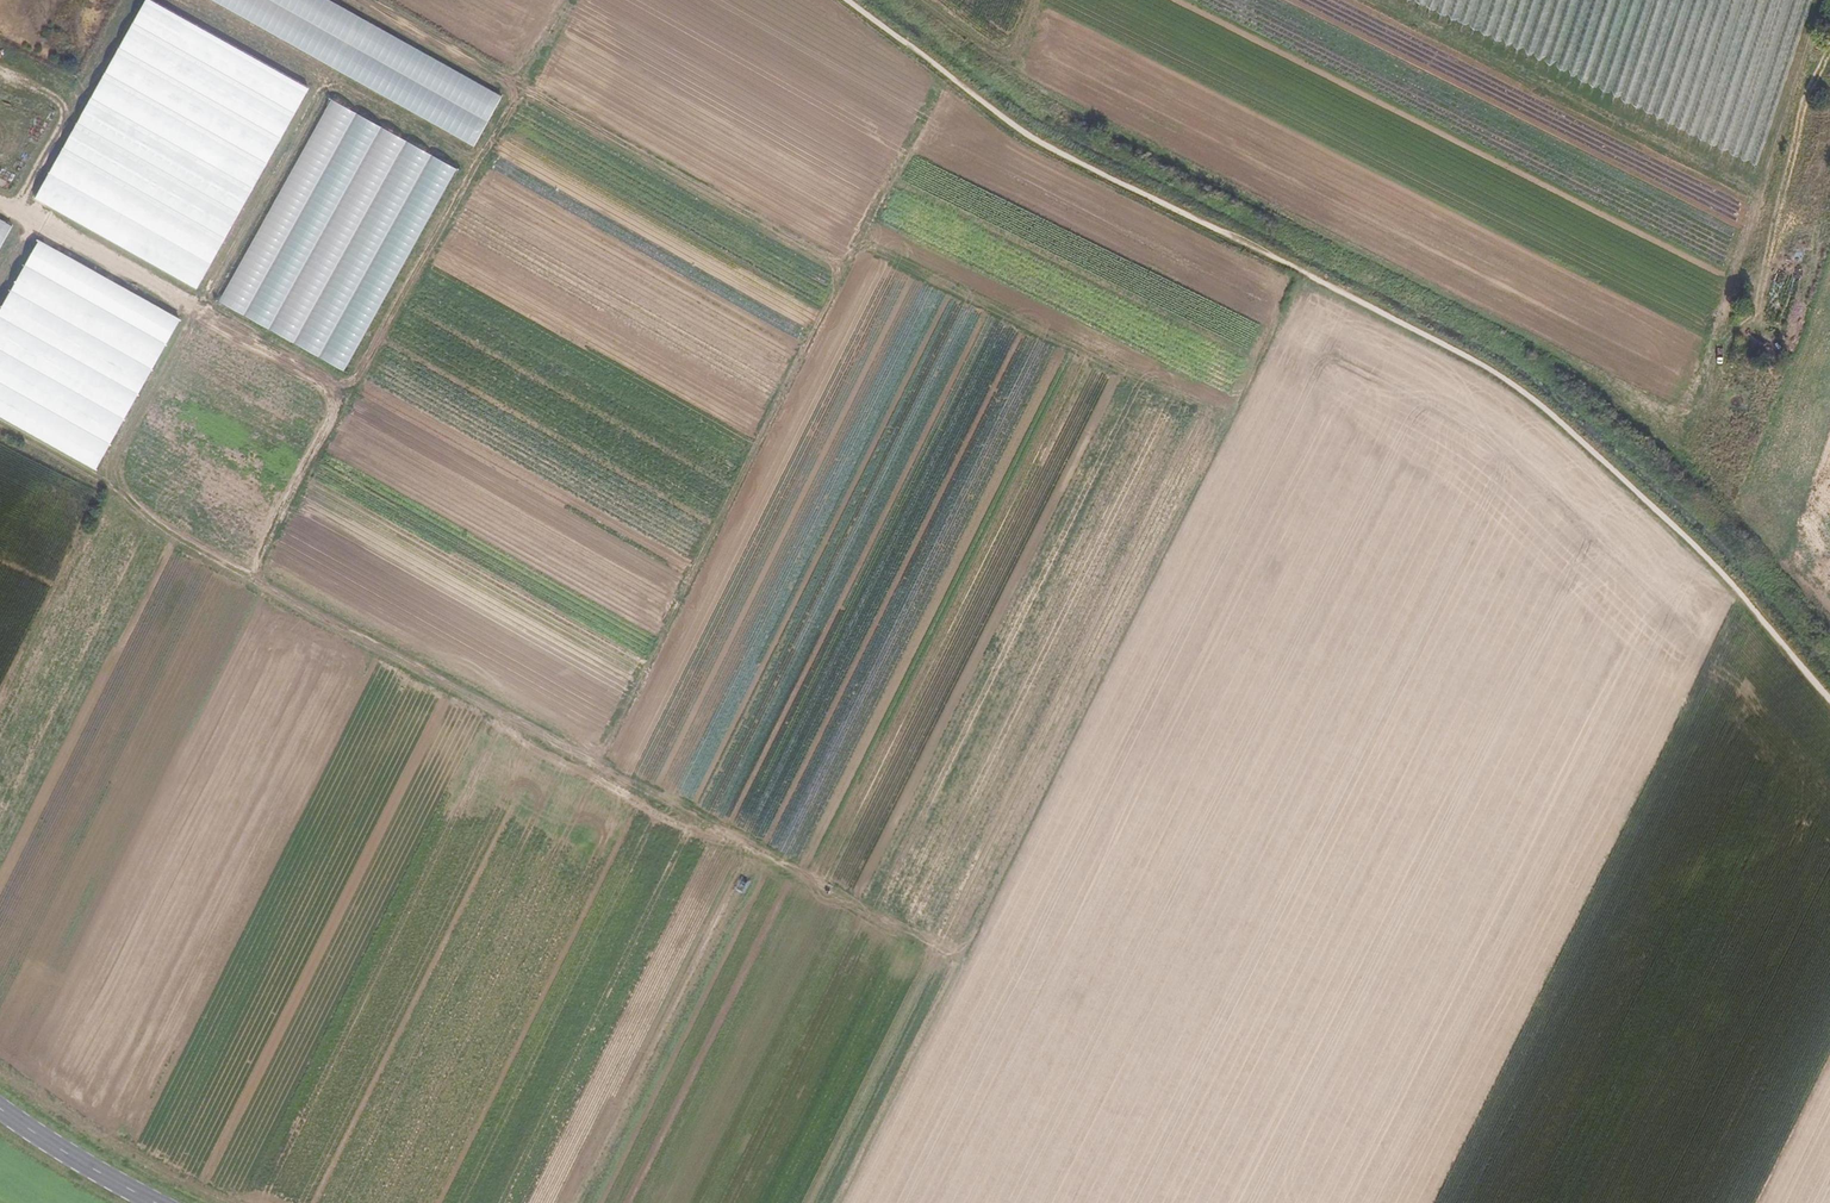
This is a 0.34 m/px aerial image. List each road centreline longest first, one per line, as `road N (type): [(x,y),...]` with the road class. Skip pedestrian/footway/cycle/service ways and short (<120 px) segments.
road 1 (track): [(1829,700),(1735,586),(1534,397),(1064,155),(851,0)]
road 2 (primary): [(0,1105),(161,1202)]

